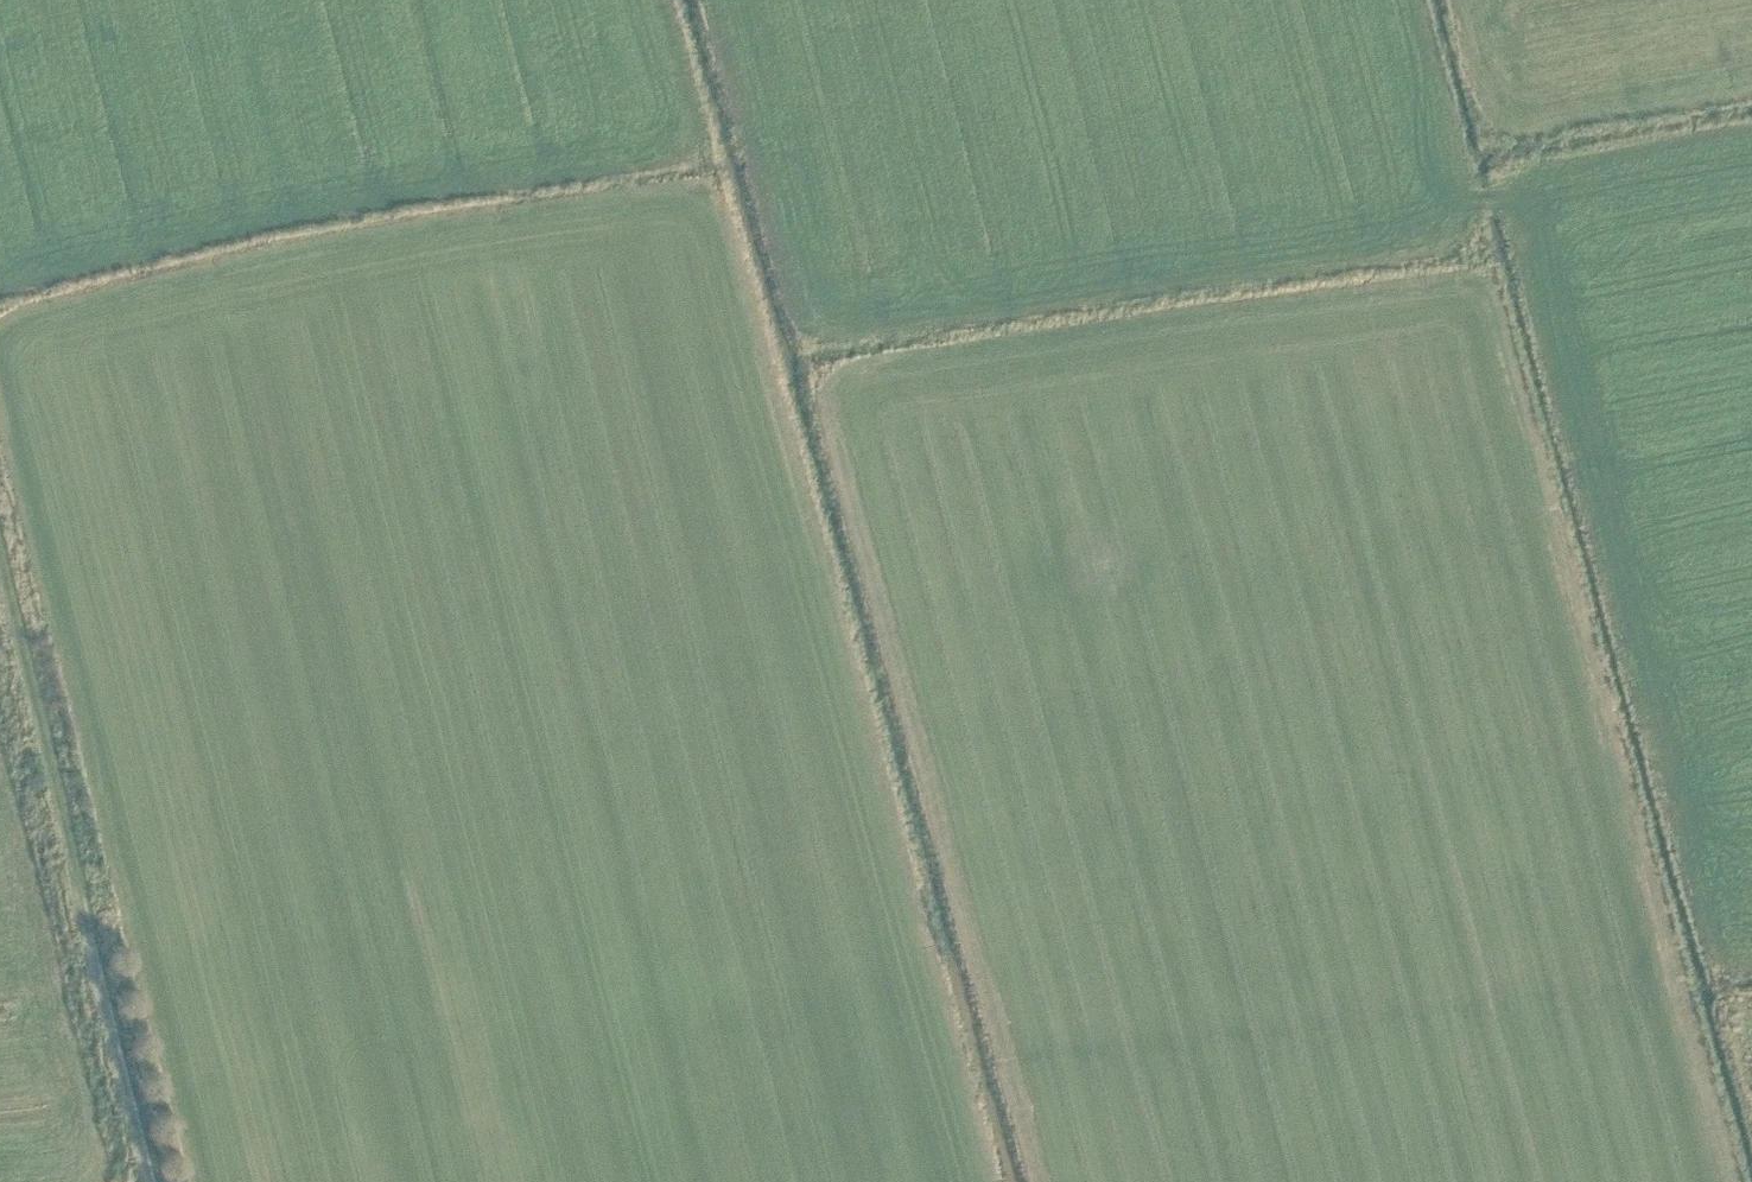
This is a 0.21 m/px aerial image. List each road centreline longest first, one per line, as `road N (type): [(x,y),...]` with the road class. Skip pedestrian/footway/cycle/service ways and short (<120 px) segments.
road 1 (track): [(138,1181),(0,622)]

